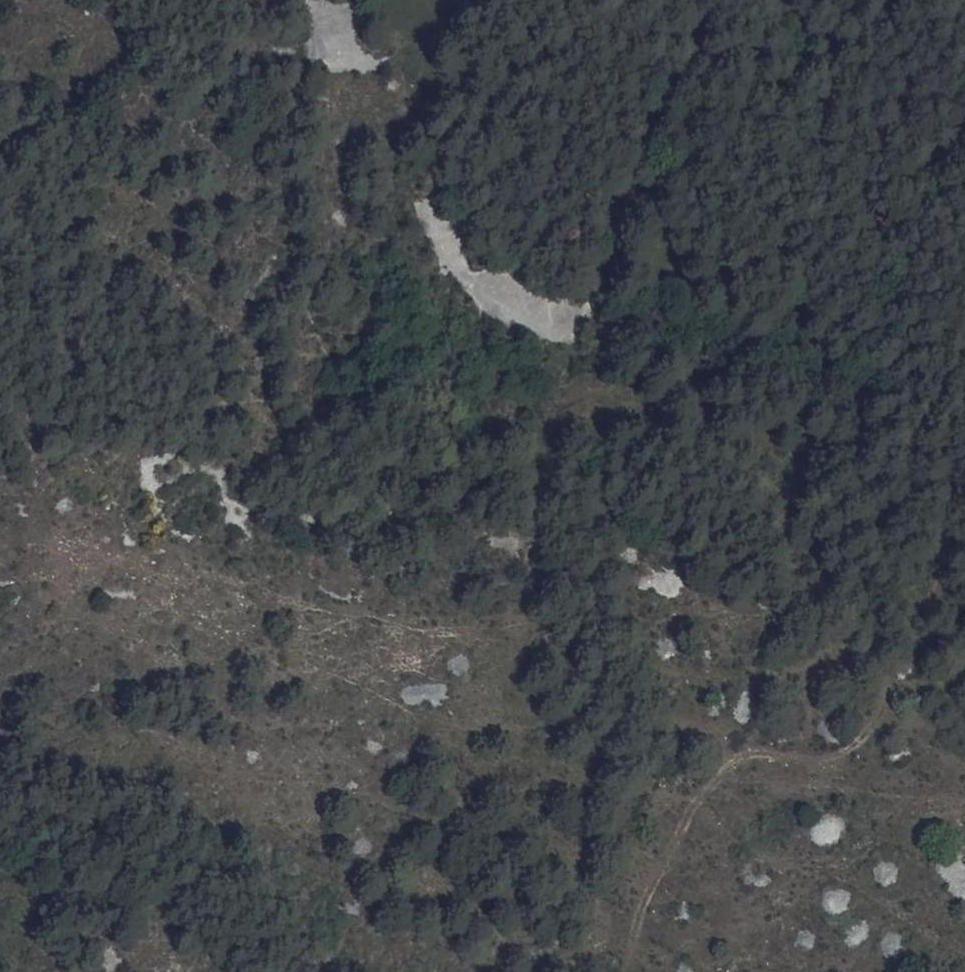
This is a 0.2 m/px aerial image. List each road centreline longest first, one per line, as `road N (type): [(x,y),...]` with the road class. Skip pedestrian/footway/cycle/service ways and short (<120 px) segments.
road 1 (track): [(602,971),(626,948),(733,761),(869,706),(902,583),(964,473)]

